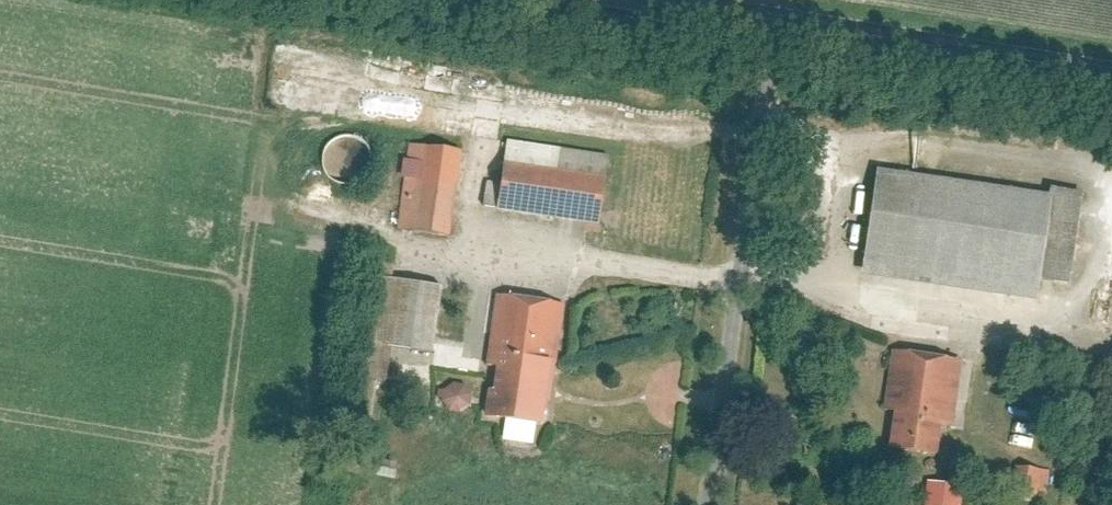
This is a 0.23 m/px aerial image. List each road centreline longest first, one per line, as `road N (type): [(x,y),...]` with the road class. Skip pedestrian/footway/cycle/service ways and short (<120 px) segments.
road 1 (residential): [(775,13),(707,504)]
road 2 (tertiary): [(775,13),(1111,68)]

